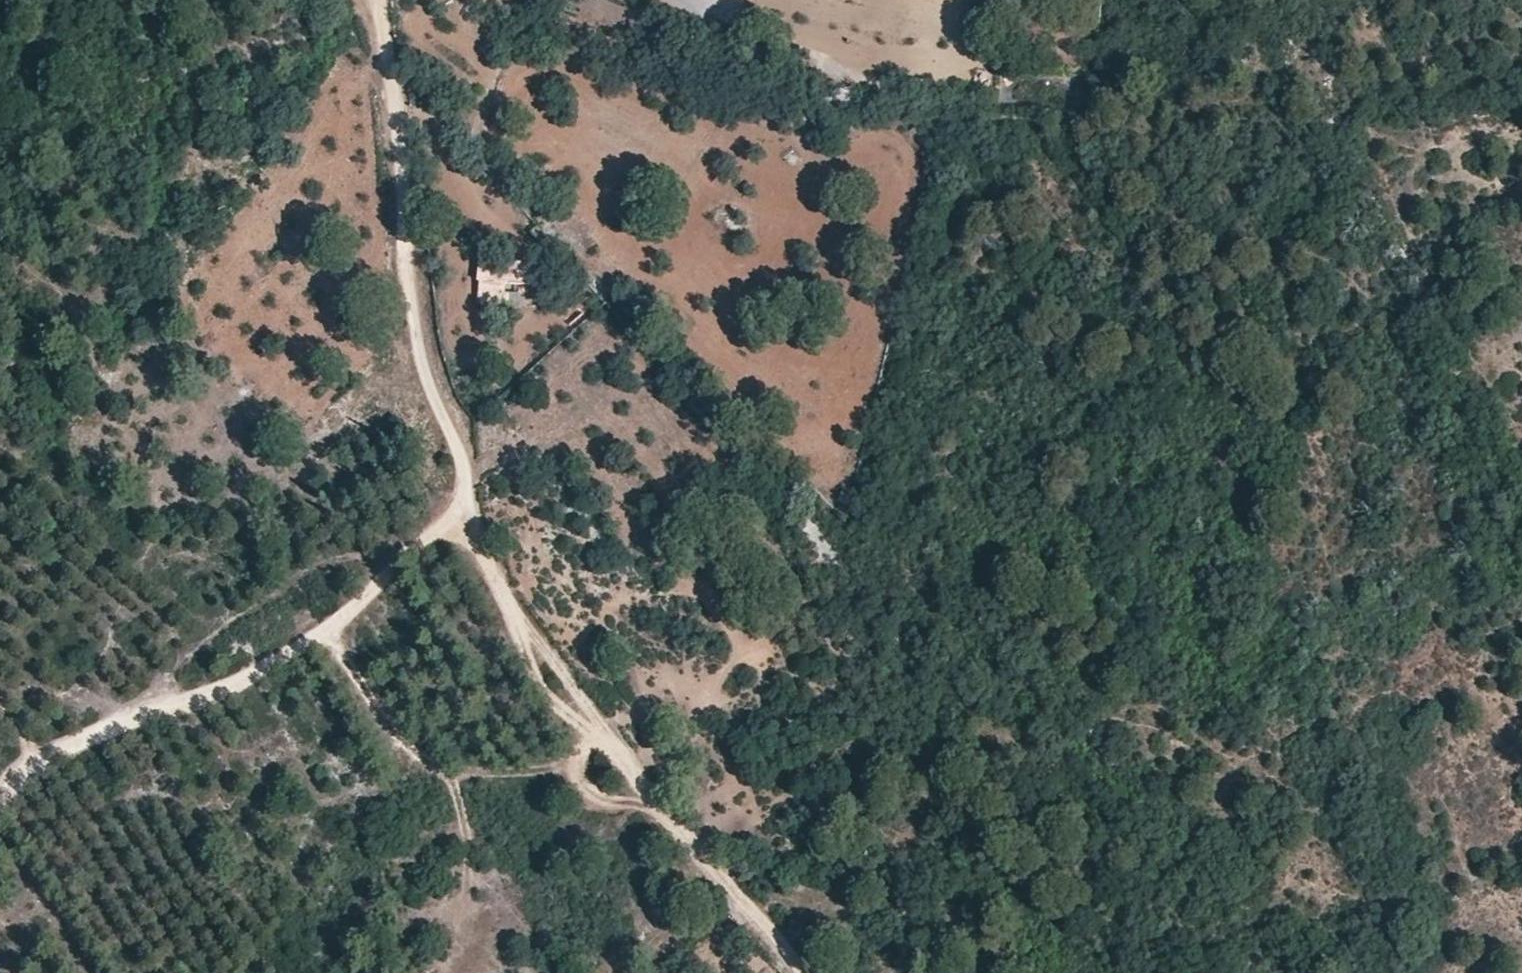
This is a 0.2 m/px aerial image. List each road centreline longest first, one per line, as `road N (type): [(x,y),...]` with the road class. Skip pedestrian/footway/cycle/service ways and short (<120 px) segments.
road 1 (track): [(391,53),(836,525),(1146,812),(1291,972)]
road 2 (track): [(370,0),(388,33),(415,210),(412,305),(469,512),(393,555),(356,603),(313,637),(41,762),(0,807)]
road 3 (track): [(469,512),(510,606),(664,813),(803,972)]

